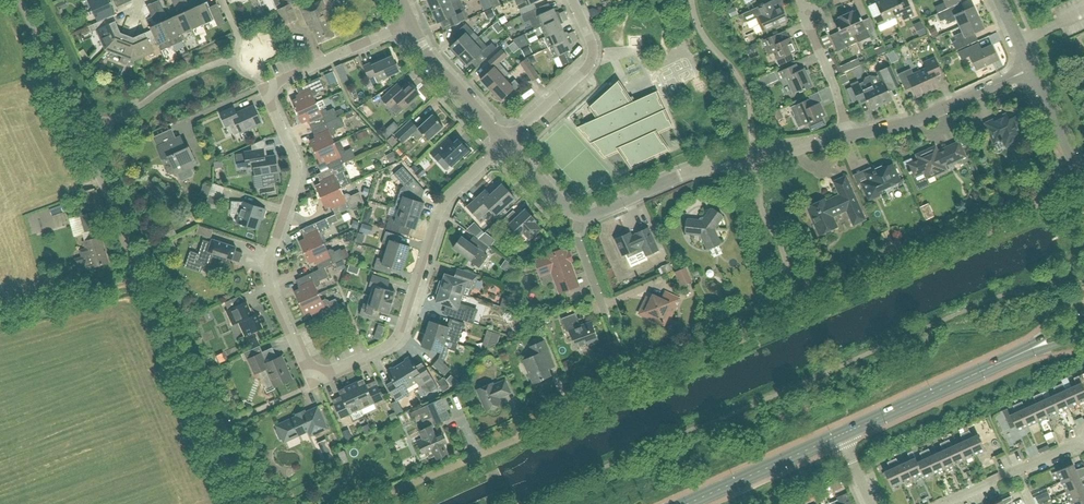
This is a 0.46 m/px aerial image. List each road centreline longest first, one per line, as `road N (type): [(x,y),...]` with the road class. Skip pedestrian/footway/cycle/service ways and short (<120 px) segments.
road 1 (residential): [(509,141),(439,216),(395,340),(316,377),(268,285),(297,168),(264,88),(408,23)]
road 2 (residential): [(367,503),(1020,220),(1054,180),(1077,169)]
road 3 (unclassified): [(245,503),(20,0)]
road 4 (tertiary): [(849,136),(693,171),(579,214)]
road 5 (tertiary): [(1031,68),(906,124),(849,136)]
road 6 (secondary): [(840,435),(1015,355)]
road 7 (residential): [(573,0),(591,40),(591,62),(509,141)]
road 8 (secondary): [(686,503),(840,435)]
road 9 (tertiary): [(509,141),(445,76),(408,23)]
road 10 (residential): [(1083,441),(945,503)]
road 11 (residential): [(849,136),(837,87),(804,14)]

